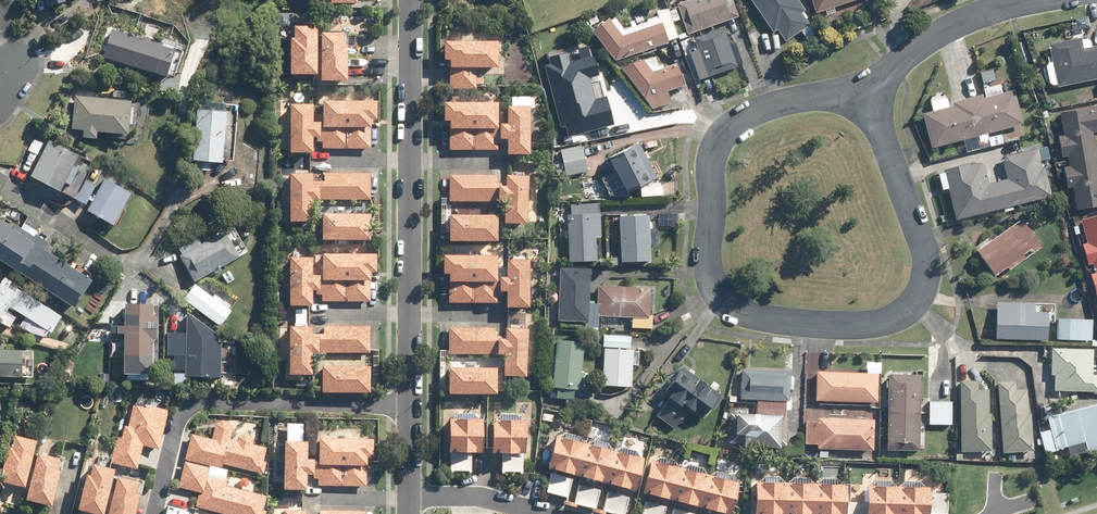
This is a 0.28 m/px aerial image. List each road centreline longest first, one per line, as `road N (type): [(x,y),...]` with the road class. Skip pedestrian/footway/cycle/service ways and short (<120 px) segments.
road 1 (residential): [(866,95),(926,257),(916,301),(865,325),(741,312),(714,289),(706,260),(714,149),(754,112),(821,96)]
road 2 (residential): [(412,0),(408,408)]
road 3 (residential): [(408,408),(190,406),(176,425),(155,513)]
road 4 (residential): [(1027,0),(942,33),(866,95)]
road 5 (residential): [(410,498),(479,497),(548,513)]

